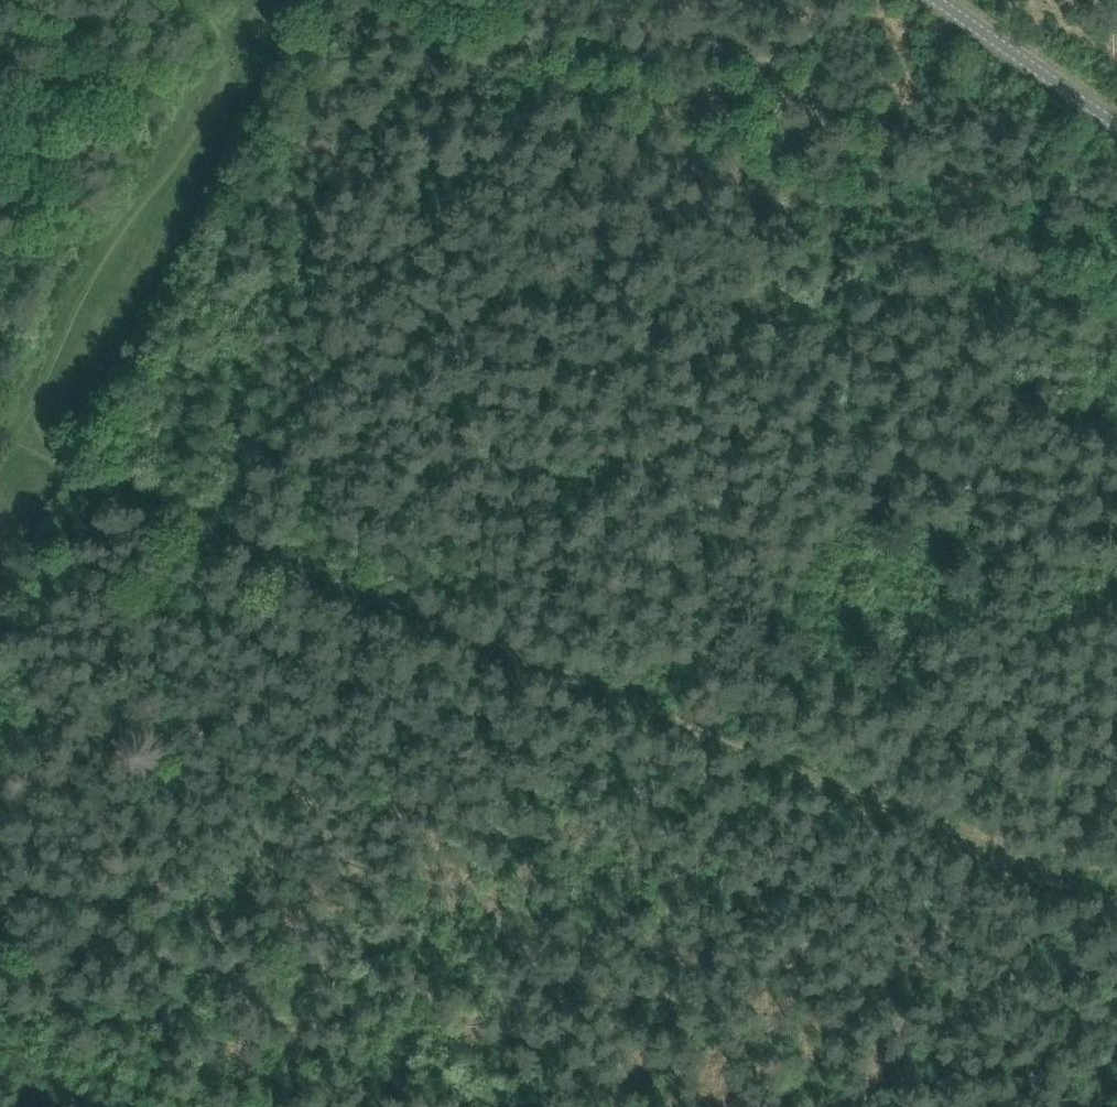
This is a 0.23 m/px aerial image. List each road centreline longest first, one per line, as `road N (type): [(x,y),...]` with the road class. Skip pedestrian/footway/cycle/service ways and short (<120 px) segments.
road 1 (track): [(21,454),(220,10)]
road 2 (track): [(1116,902),(687,729)]
road 3 (unclassified): [(1116,124),(938,0)]

